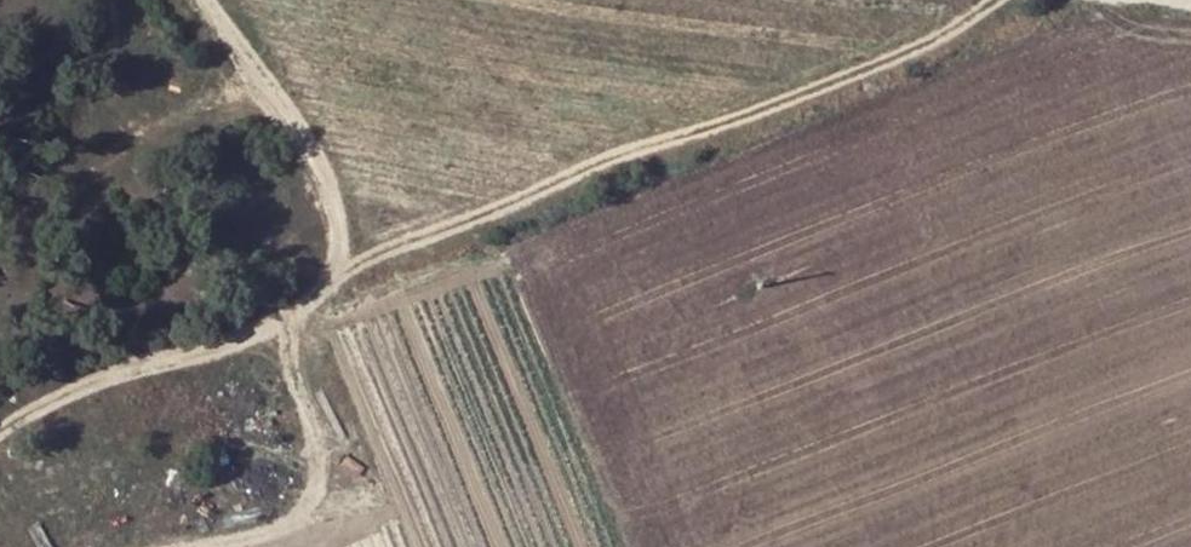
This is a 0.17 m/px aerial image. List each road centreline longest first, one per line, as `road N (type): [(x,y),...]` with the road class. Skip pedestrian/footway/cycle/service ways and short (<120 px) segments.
road 1 (residential): [(0,442),(153,359),(272,333),(317,283),(329,242),(320,207),(183,0)]

